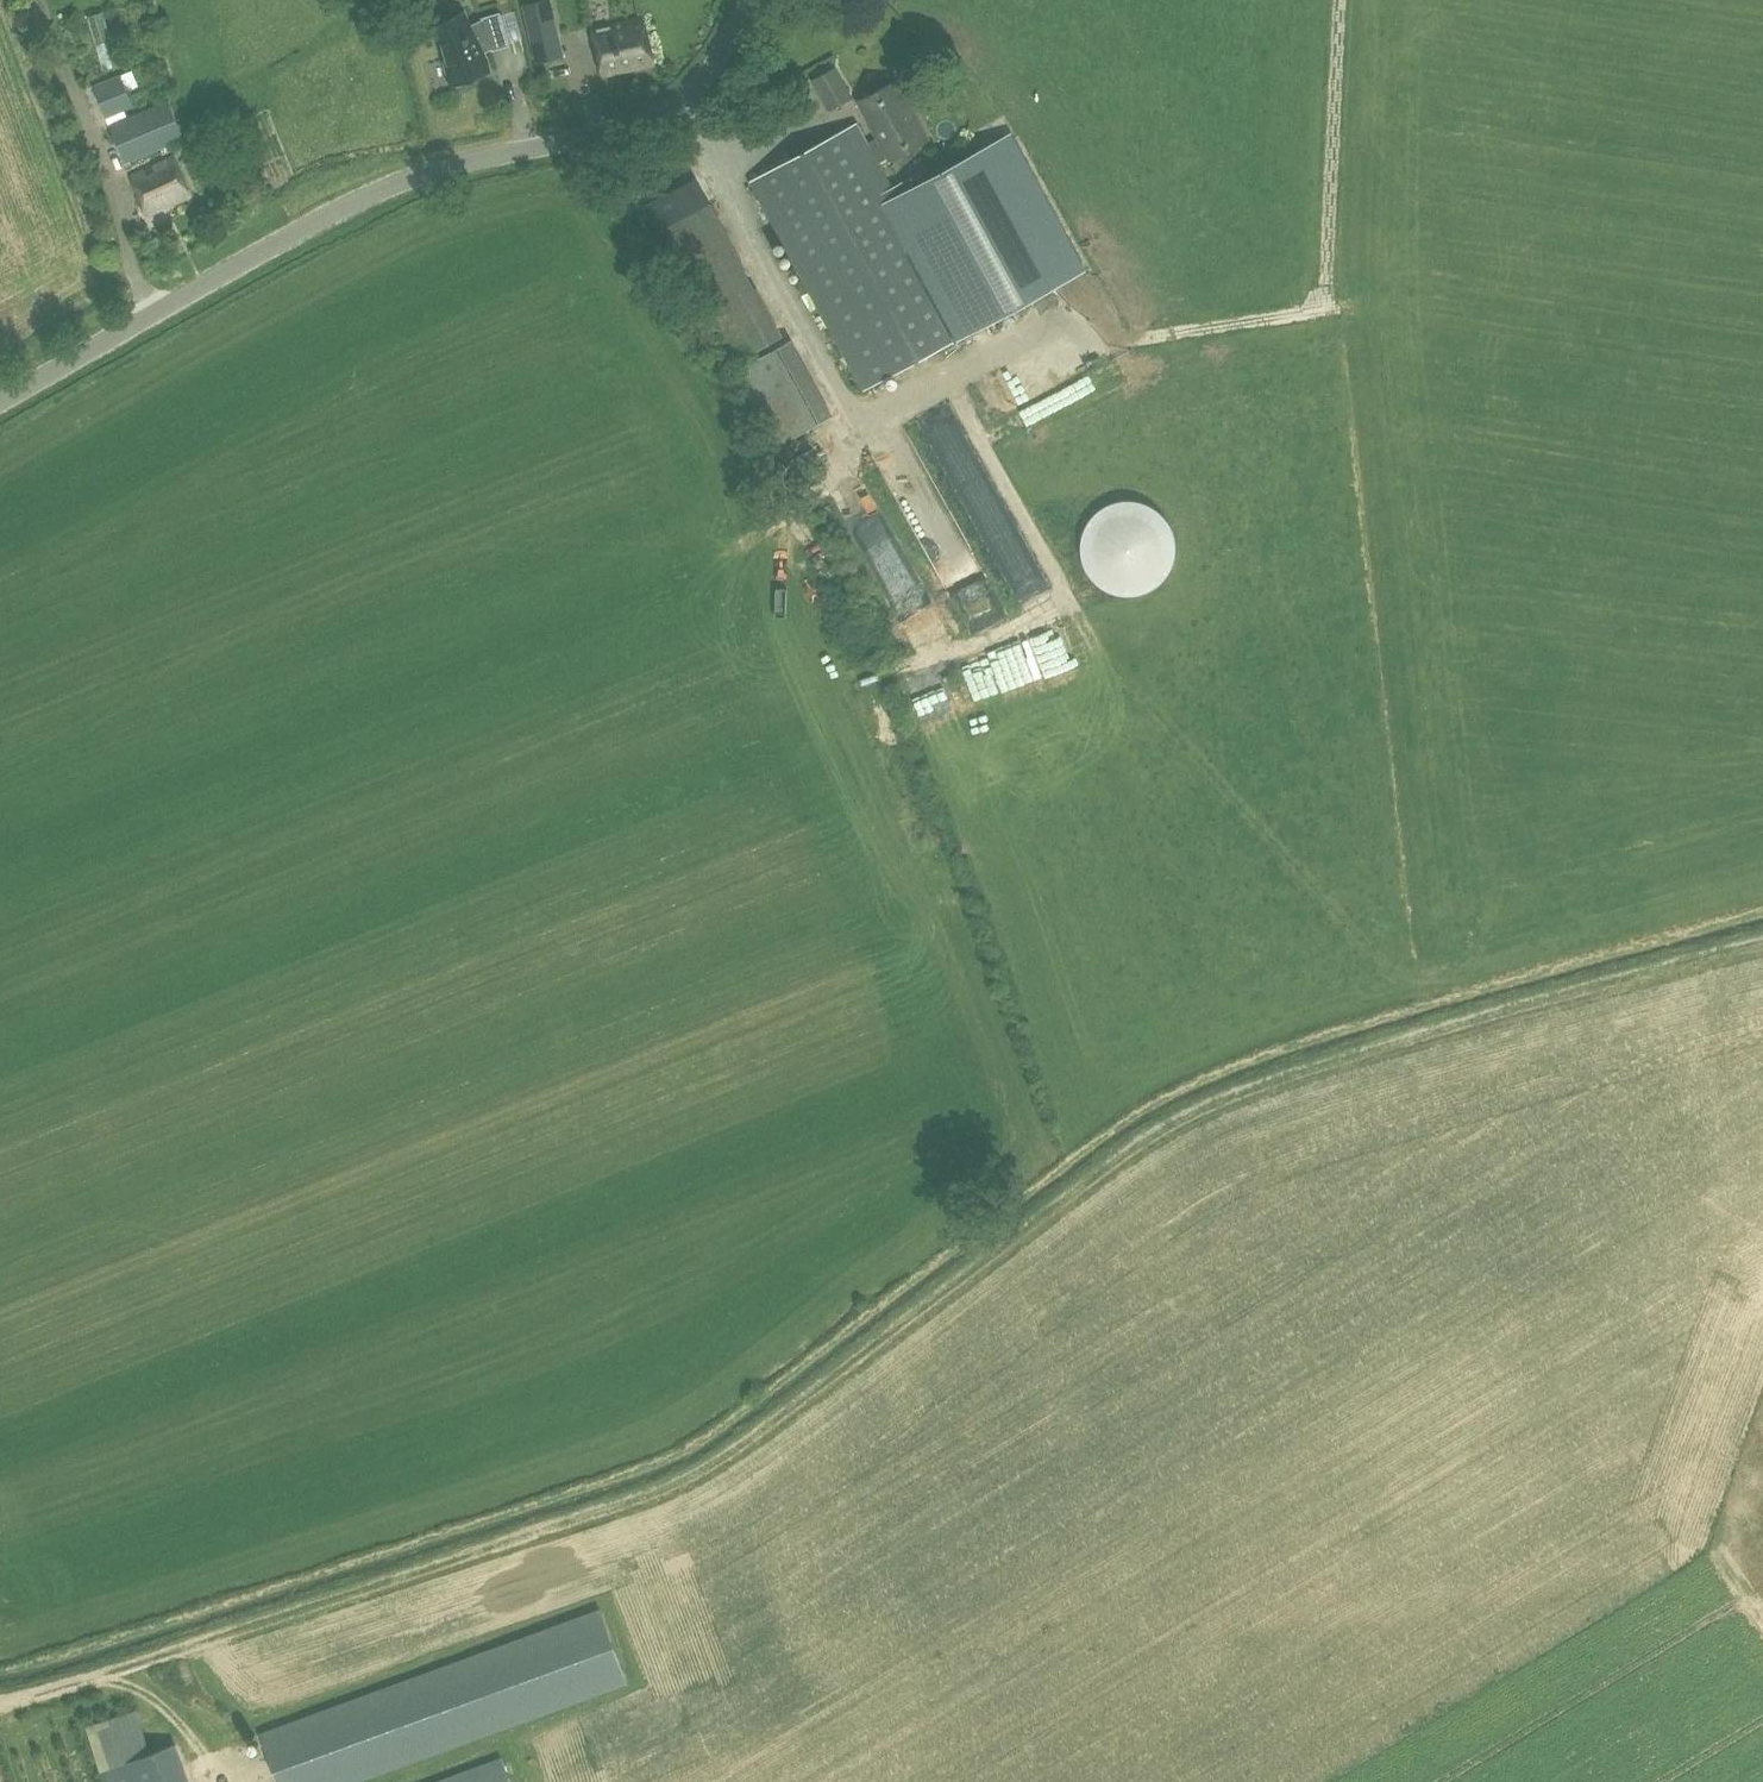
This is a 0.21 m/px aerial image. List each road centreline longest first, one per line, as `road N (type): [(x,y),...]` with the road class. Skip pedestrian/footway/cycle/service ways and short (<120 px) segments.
road 1 (unclassified): [(0,401),(375,194),(457,163),(646,119),(693,88),(749,0)]
road 2 (track): [(1341,0),(1324,293),(1290,315),(1126,340),(1062,316)]

